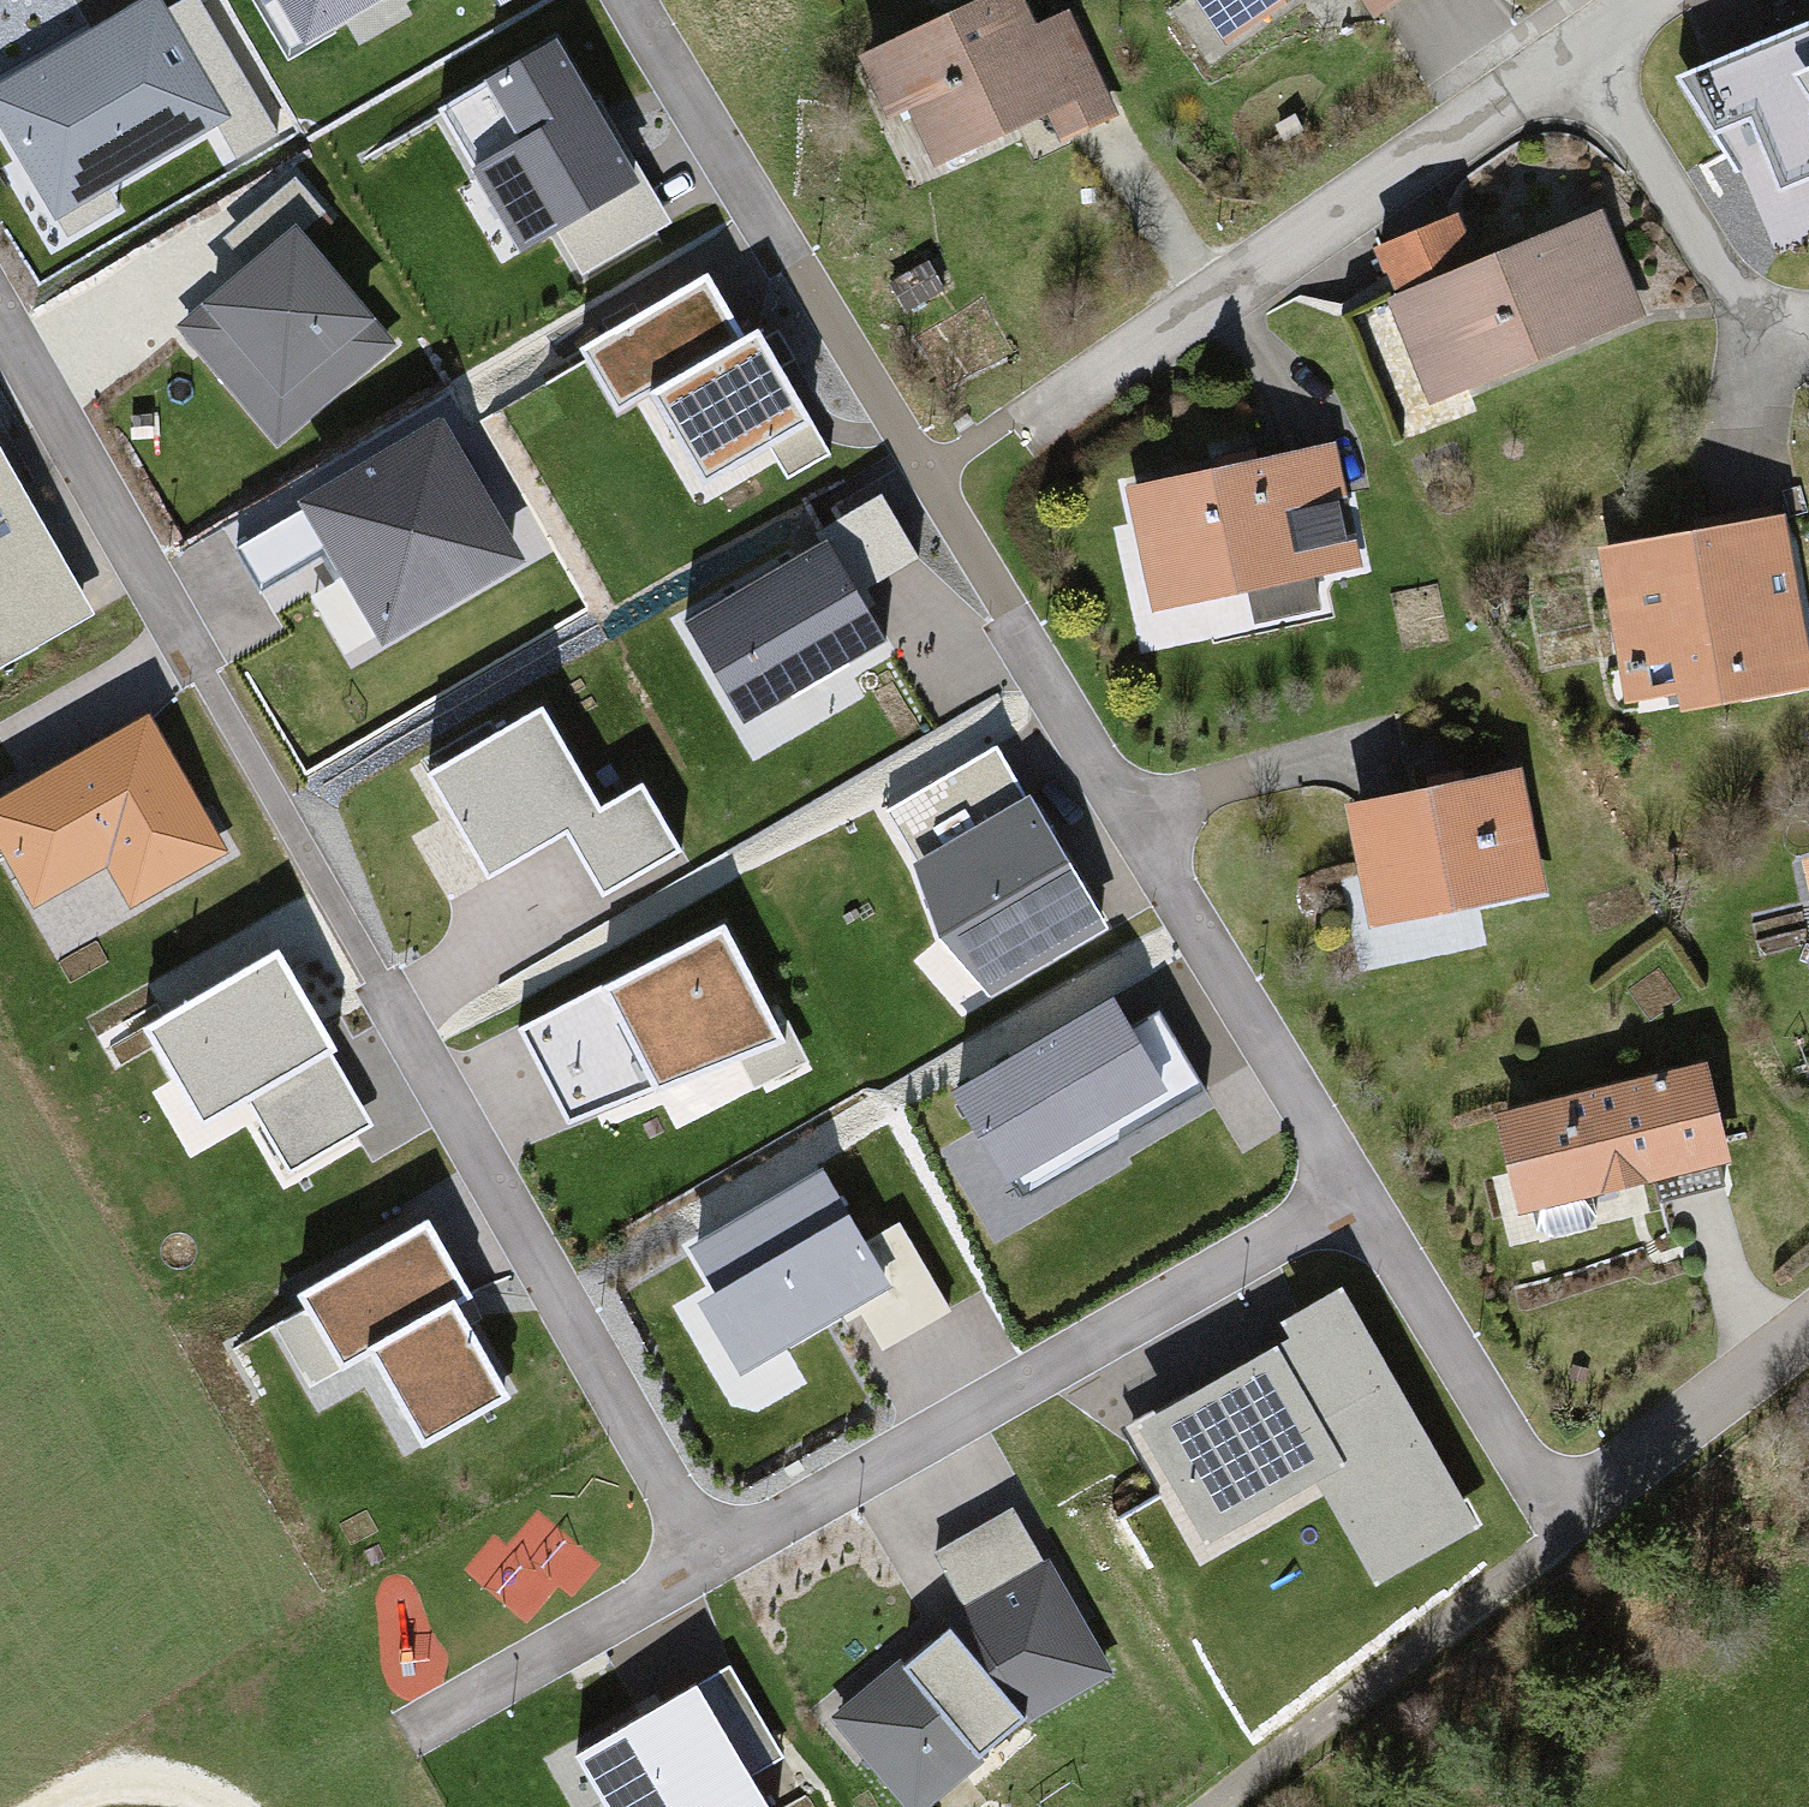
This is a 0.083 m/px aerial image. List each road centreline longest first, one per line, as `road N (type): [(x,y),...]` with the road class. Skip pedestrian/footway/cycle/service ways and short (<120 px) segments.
road 1 (residential): [(702,1563),(0,324)]
road 2 (residential): [(649,0),(1352,1190)]
road 3 (residential): [(1352,1190),(702,1563)]
road 4 (residential): [(1352,1190),(1547,1529),(1808,1326)]
road 5 (residential): [(1045,408),(1616,0)]
road 6 (track): [(1209,1806),(1547,1529)]
road 7 (residential): [(702,1563),(416,1727)]
road 8 (track): [(48,1806),(106,1780),(155,1779),(236,1806)]

